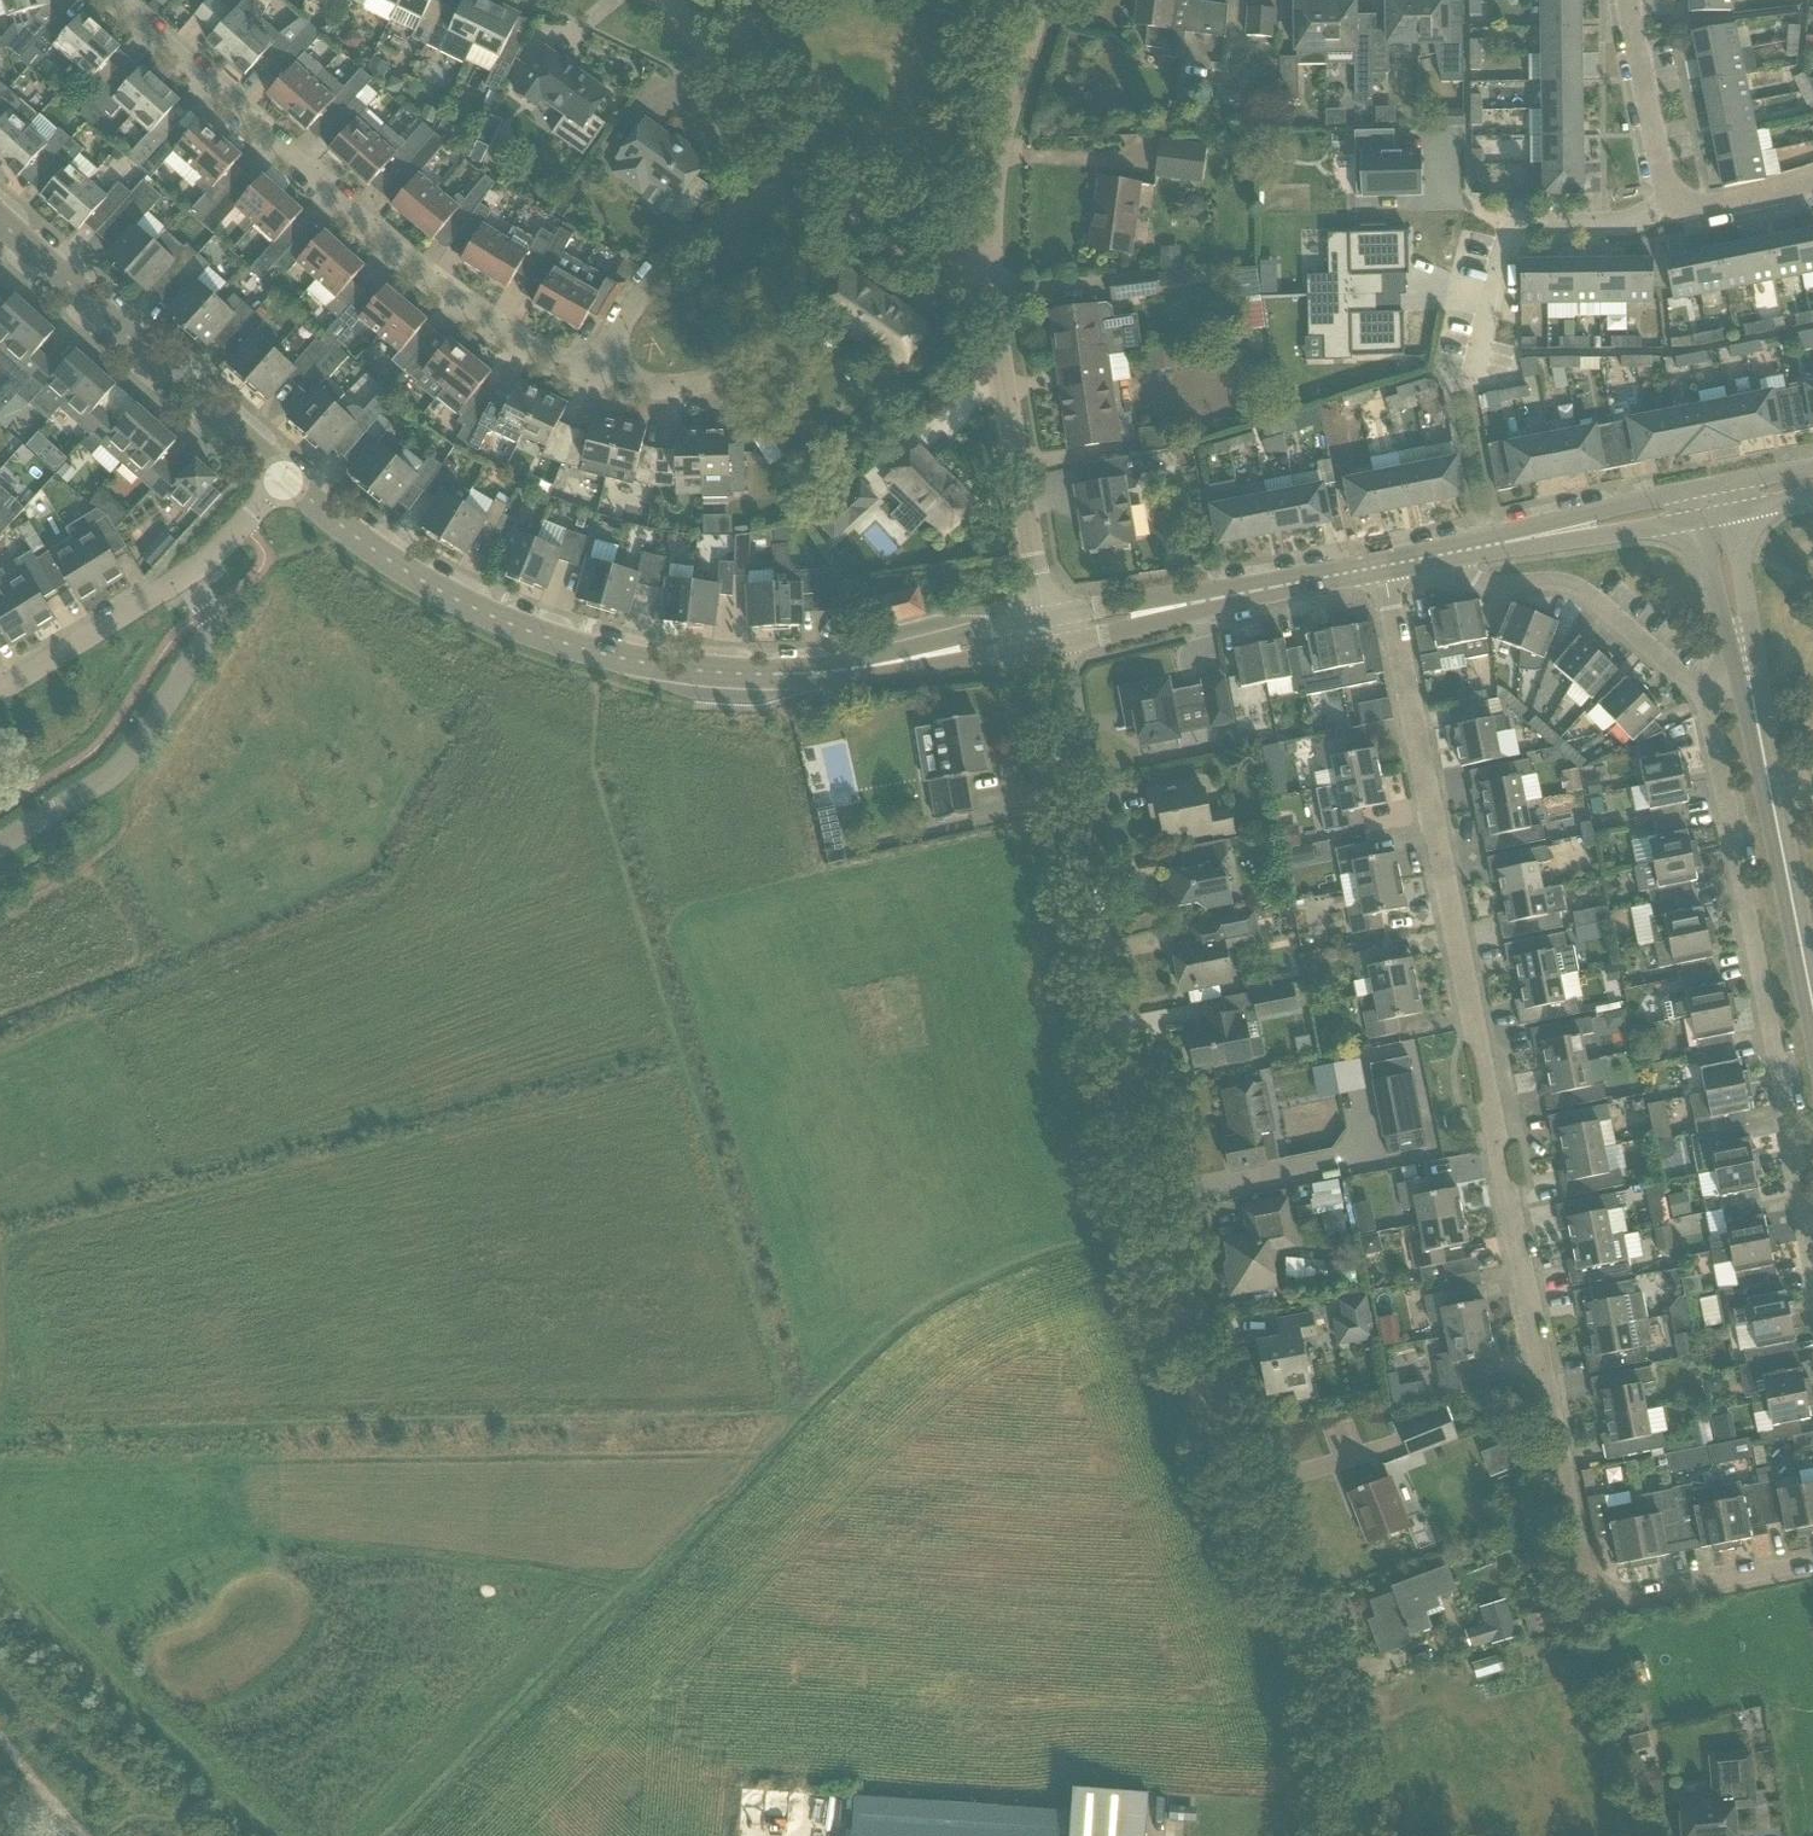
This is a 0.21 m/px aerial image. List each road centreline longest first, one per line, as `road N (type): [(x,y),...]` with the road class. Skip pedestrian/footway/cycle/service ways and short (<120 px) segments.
road 1 (residential): [(1812,1567),(1616,1606),(1592,1603),(1578,1586),(1383,568)]
road 2 (residential): [(1336,1835),(1324,1727),(1154,1287),(1127,1196),(1046,647)]
road 3 (tertiary): [(939,653),(766,674),(602,655),(517,631),(355,536),(283,482)]
road 4 (residential): [(614,387),(516,366),(107,0)]
road 5 (residential): [(1715,703),(1812,1249)]
road 6 (tertiary): [(283,482),(0,222)]
road 7 (unclassified): [(190,575),(209,634),(128,762),(0,847)]
road 8 (tertiary): [(1812,1011),(1745,671)]
road 9 (residential): [(1472,383),(1510,233),(1632,224),(1669,199)]
road 10 (residential): [(1042,616),(996,300)]
road 11 (residential): [(996,300),(985,160),(998,101),(1042,0)]
road 12 (residential): [(1446,555),(1588,613),(1715,703)]
road 13 (residential): [(614,387),(627,339),(673,269),(807,177)]
road 14 (tertiary): [(1383,568),(1158,613)]
road 15 (residential): [(807,177),(720,81),(666,0)]
road 16 (residential): [(996,300),(807,177)]
road 17 (residential): [(0,686),(17,685),(190,575)]
road 18 (residential): [(1669,199),(1628,0)]
road 19 (tertiary): [(1712,486),(1557,533)]
road 20 (tertiary): [(1557,533),(1717,517)]
road 21 (tertiary): [(1745,671),(1717,517)]
road 22 (residential): [(1669,199),(1706,208),(1812,183)]
road 23 (residential): [(190,575),(283,482)]

